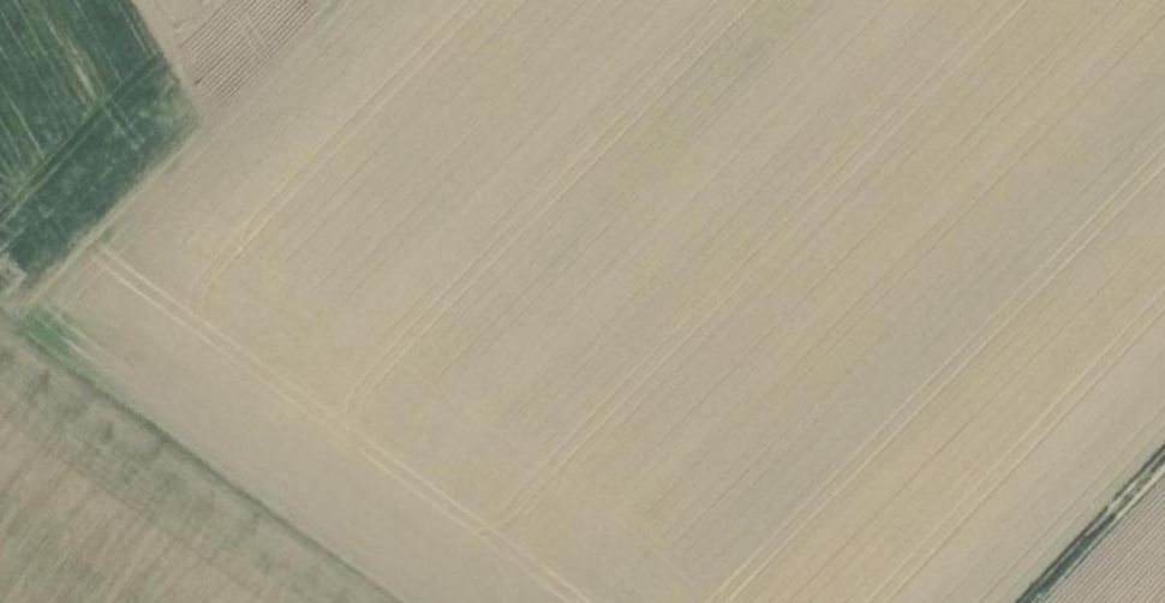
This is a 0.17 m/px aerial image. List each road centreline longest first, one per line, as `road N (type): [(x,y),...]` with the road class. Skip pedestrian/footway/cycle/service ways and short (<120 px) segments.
road 1 (track): [(1037,602),(1164,467)]

